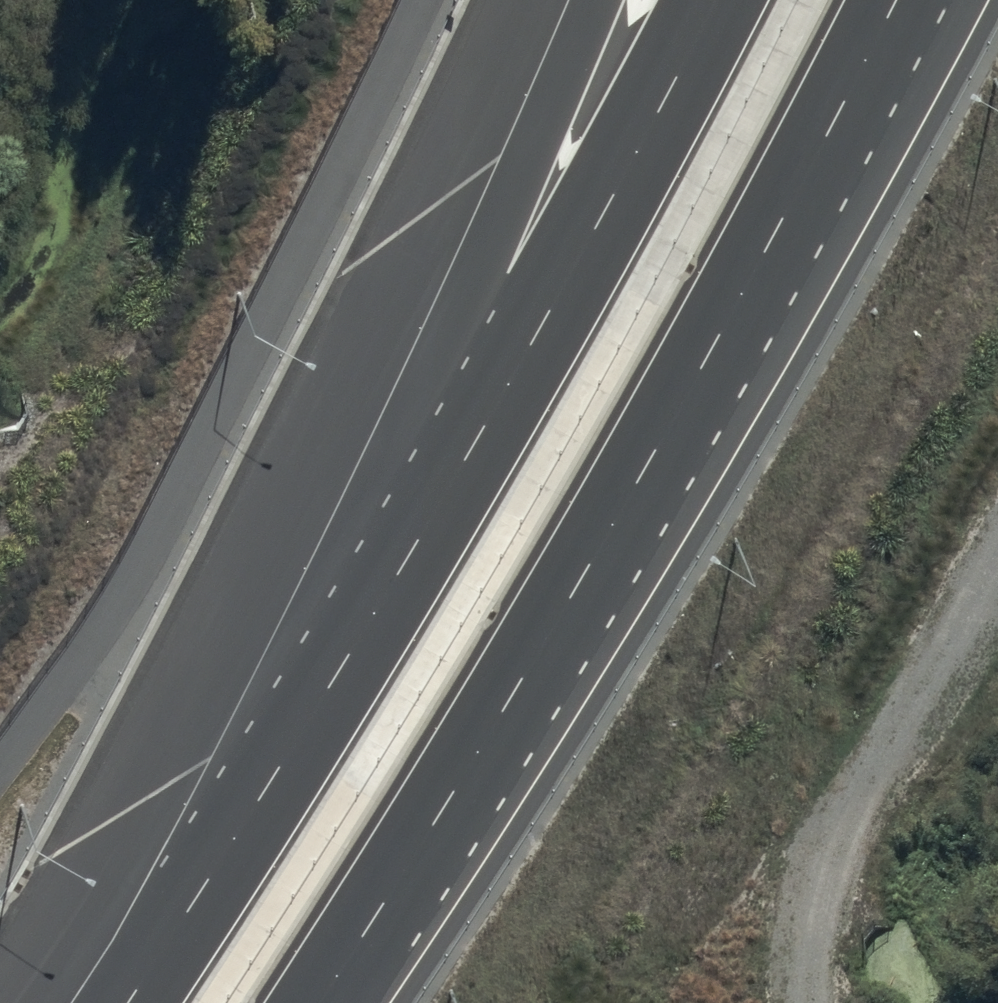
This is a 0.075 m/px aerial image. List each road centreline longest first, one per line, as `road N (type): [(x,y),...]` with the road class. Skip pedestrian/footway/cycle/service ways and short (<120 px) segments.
road 1 (motorway): [(127,1002),(417,544),(716,0)]
road 2 (trunk): [(896,0),(665,434),(320,1002)]
road 3 (trunk): [(121,1002),(597,0)]
road 4 (track): [(804,1002),(806,923),(818,871),(997,558)]

